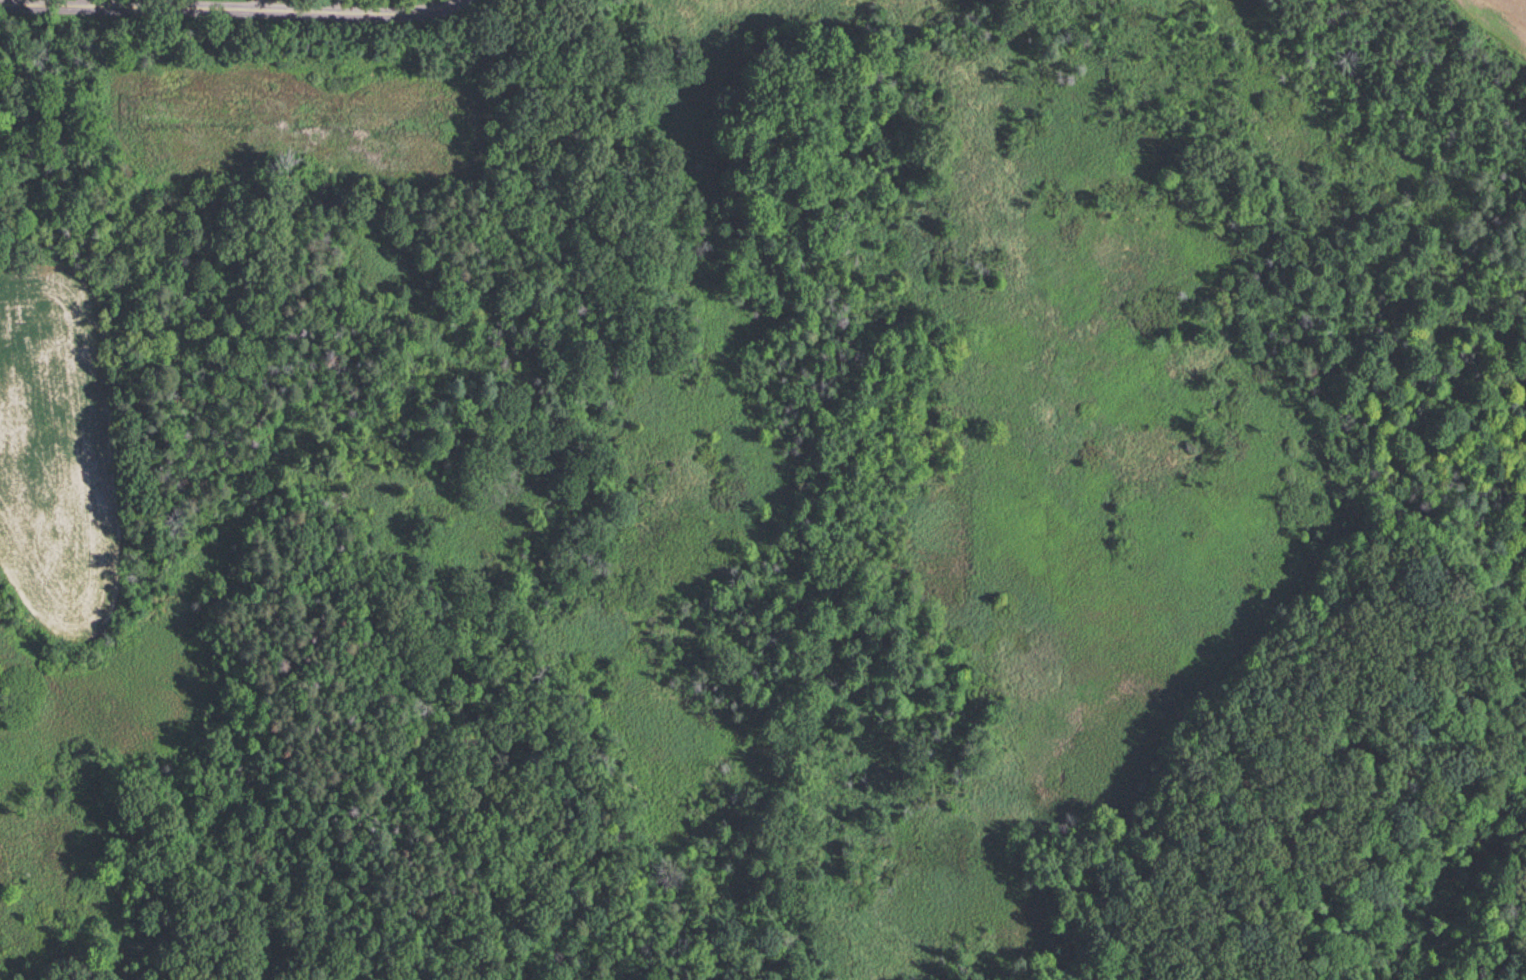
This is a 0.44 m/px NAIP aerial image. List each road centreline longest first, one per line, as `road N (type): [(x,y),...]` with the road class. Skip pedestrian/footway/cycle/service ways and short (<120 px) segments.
road 1 (residential): [(0,12),(429,14),(464,0)]

